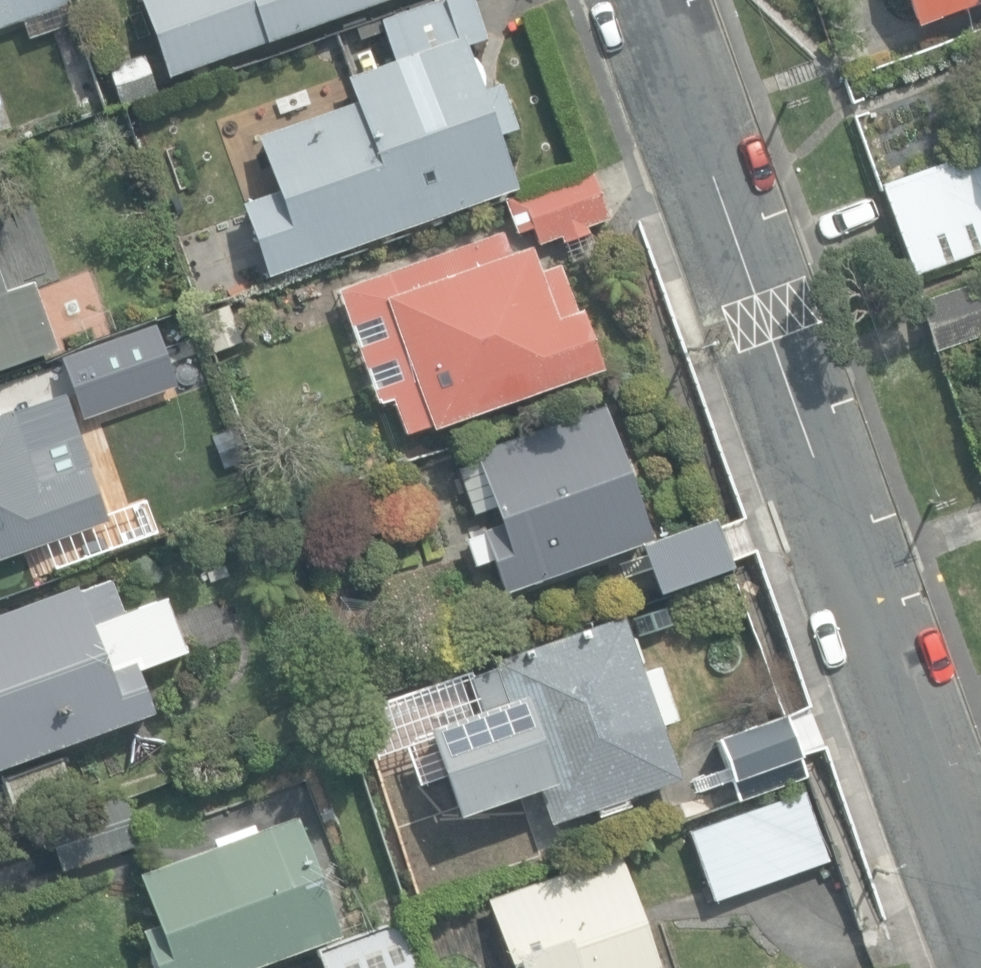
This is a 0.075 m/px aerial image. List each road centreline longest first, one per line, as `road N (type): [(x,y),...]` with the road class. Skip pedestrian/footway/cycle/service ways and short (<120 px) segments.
road 1 (residential): [(980,931),(773,330),(648,0)]

